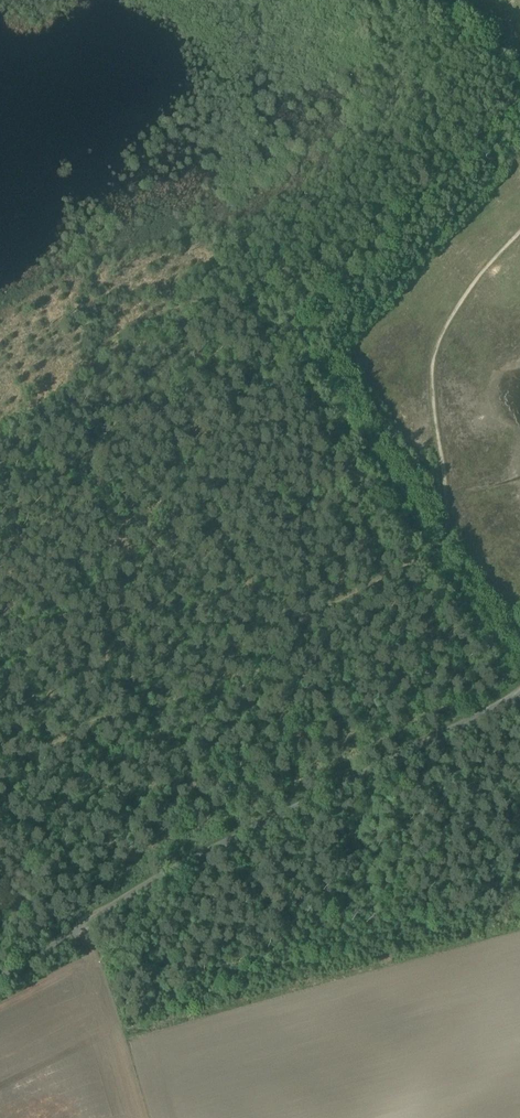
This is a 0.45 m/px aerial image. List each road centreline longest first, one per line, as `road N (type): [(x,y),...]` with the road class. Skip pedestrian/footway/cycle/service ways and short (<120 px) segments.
road 1 (unclassified): [(0,978),(152,881),(519,691)]

